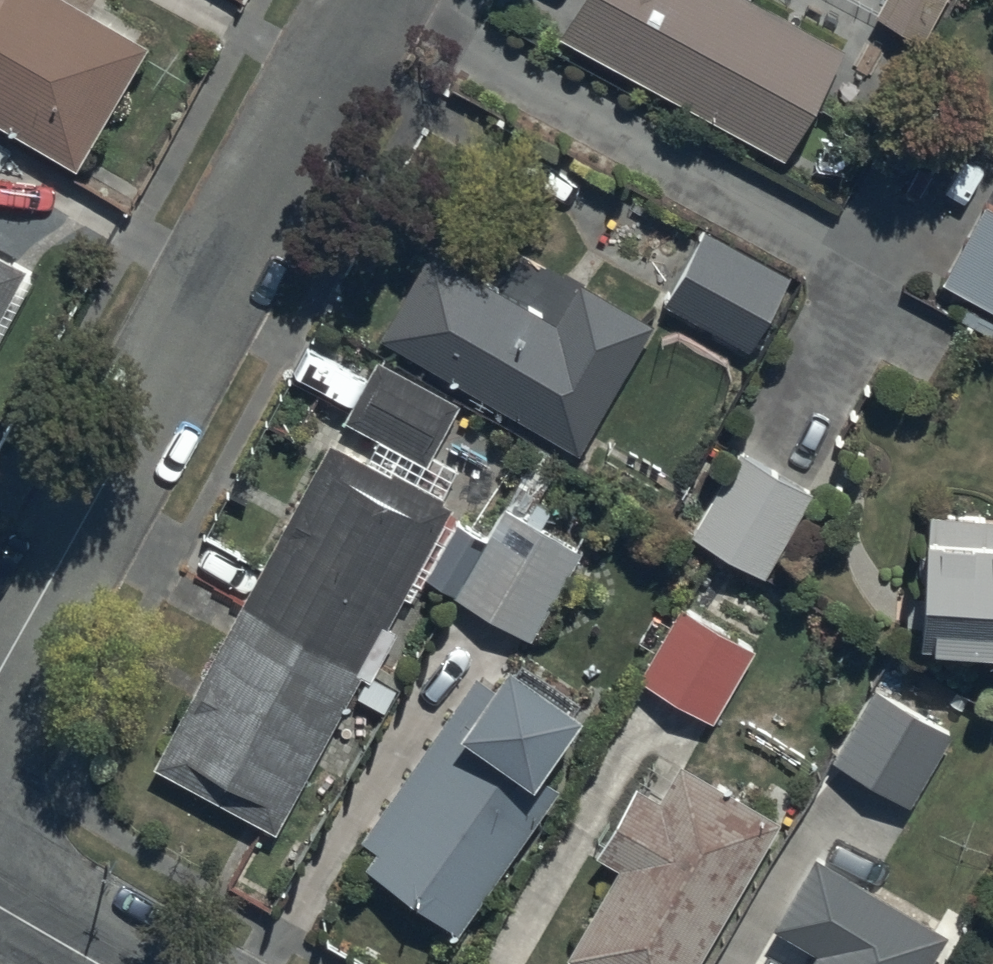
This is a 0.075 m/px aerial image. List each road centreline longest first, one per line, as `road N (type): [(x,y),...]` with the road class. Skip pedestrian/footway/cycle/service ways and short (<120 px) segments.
road 1 (residential): [(0,680),(370,0)]

